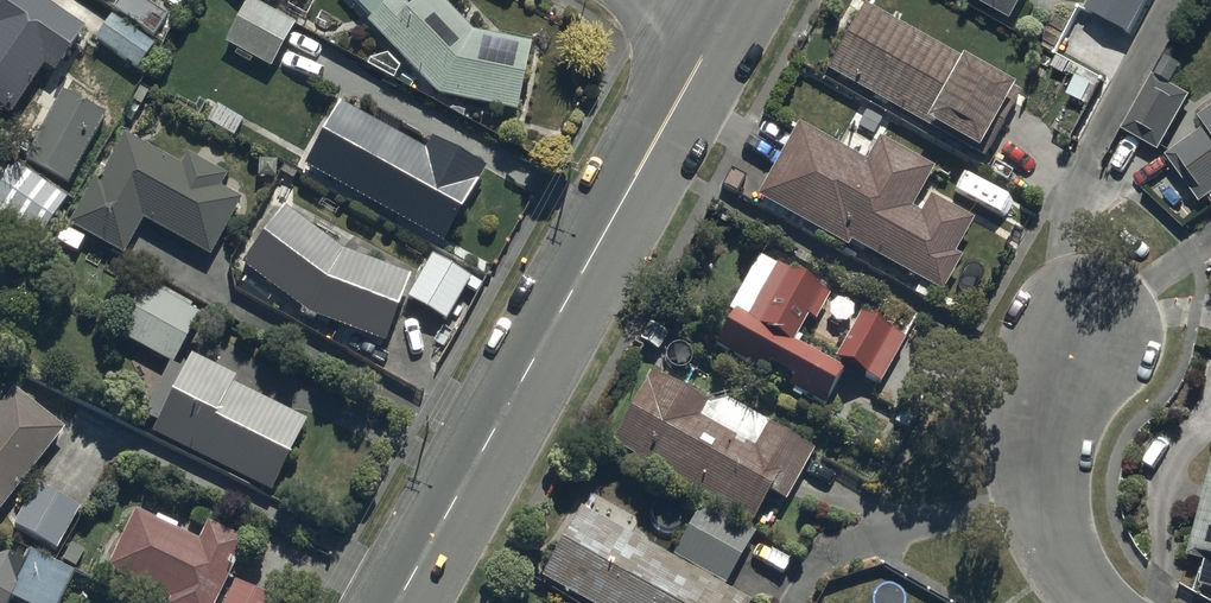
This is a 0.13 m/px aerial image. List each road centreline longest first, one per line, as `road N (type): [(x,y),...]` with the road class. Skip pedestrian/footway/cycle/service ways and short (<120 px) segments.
road 1 (tertiary): [(725,22),(398,602)]
road 2 (residential): [(1095,602),(1042,503),(1077,348)]

